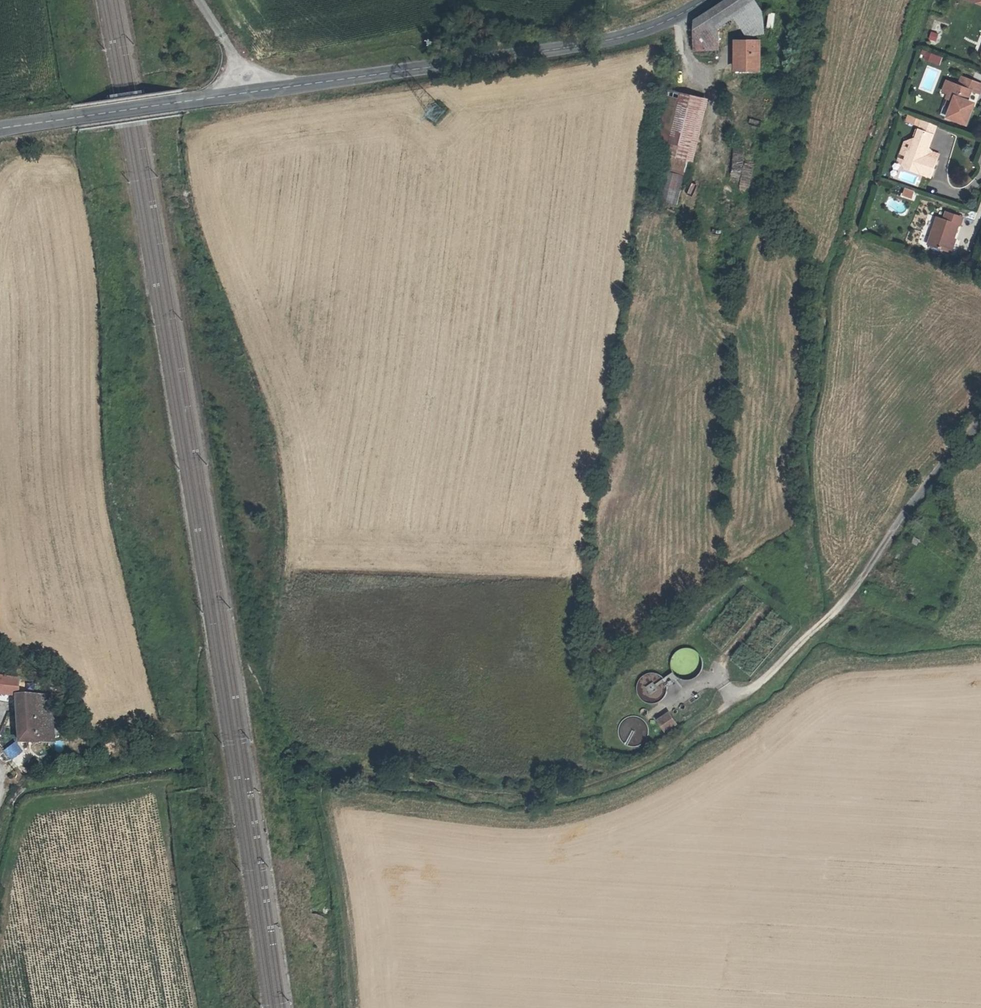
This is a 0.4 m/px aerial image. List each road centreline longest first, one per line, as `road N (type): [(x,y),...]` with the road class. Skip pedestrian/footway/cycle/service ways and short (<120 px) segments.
road 1 (tertiary): [(704,0),(658,25),(600,41),(0,129)]
road 2 (residential): [(845,607),(918,495),(980,424)]
road 3 (track): [(736,704),(845,607)]

